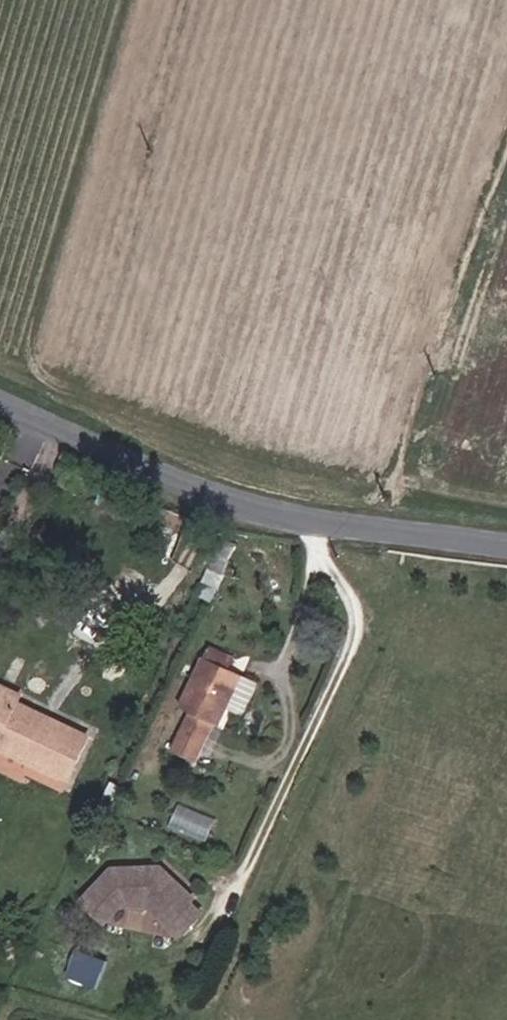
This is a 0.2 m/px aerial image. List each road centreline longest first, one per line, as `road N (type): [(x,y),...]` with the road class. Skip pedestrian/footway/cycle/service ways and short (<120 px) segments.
road 1 (tertiary): [(0,400),(174,482),(275,513),(506,546)]

